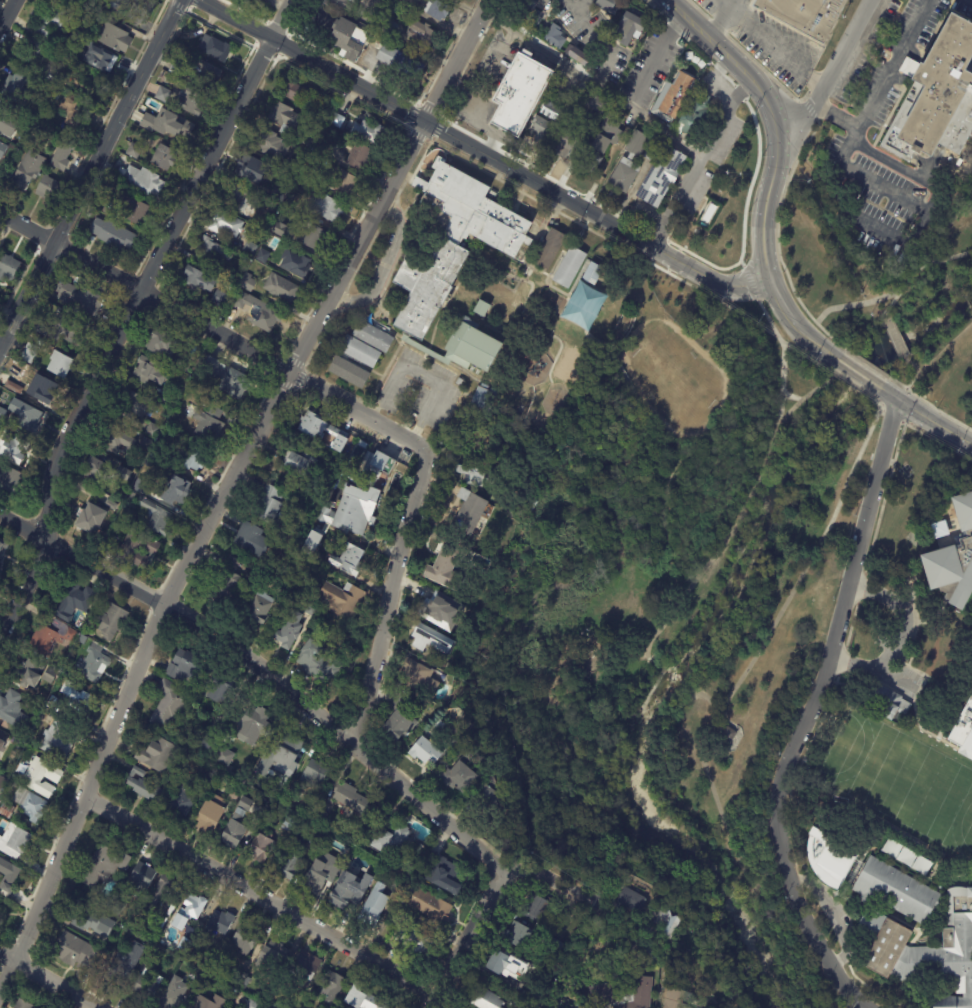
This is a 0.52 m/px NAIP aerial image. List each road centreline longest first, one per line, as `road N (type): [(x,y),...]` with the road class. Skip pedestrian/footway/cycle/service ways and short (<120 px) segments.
road 1 (residential): [(0,989),(163,610),(492,0)]
road 2 (residential): [(0,635),(48,549),(53,458),(292,0)]
road 3 (residential): [(772,283),(720,286),(204,0)]
road 4 (residential): [(0,520),(163,610),(346,734),(506,870)]
road 5 (residential): [(428,451),(0,212)]
road 6 (residential): [(777,809),(827,663),(898,402)]
road 7 (residential): [(430,1004),(86,801)]
road 8 (tertiary): [(0,348),(178,0)]
road 9 (residential): [(346,734),(428,451)]
road 10 (tertiary): [(772,283),(765,234),(776,163),(773,113),(749,76),(705,36)]
road 11 (residential): [(874,1007),(851,995),(791,883),(777,809)]
road 12 (residential): [(649,246),(749,76)]
road 13 (residential): [(776,163),(873,0)]
road 14 (residential): [(428,1007),(506,870)]
road 15 (residential): [(104,1007),(0,947)]

